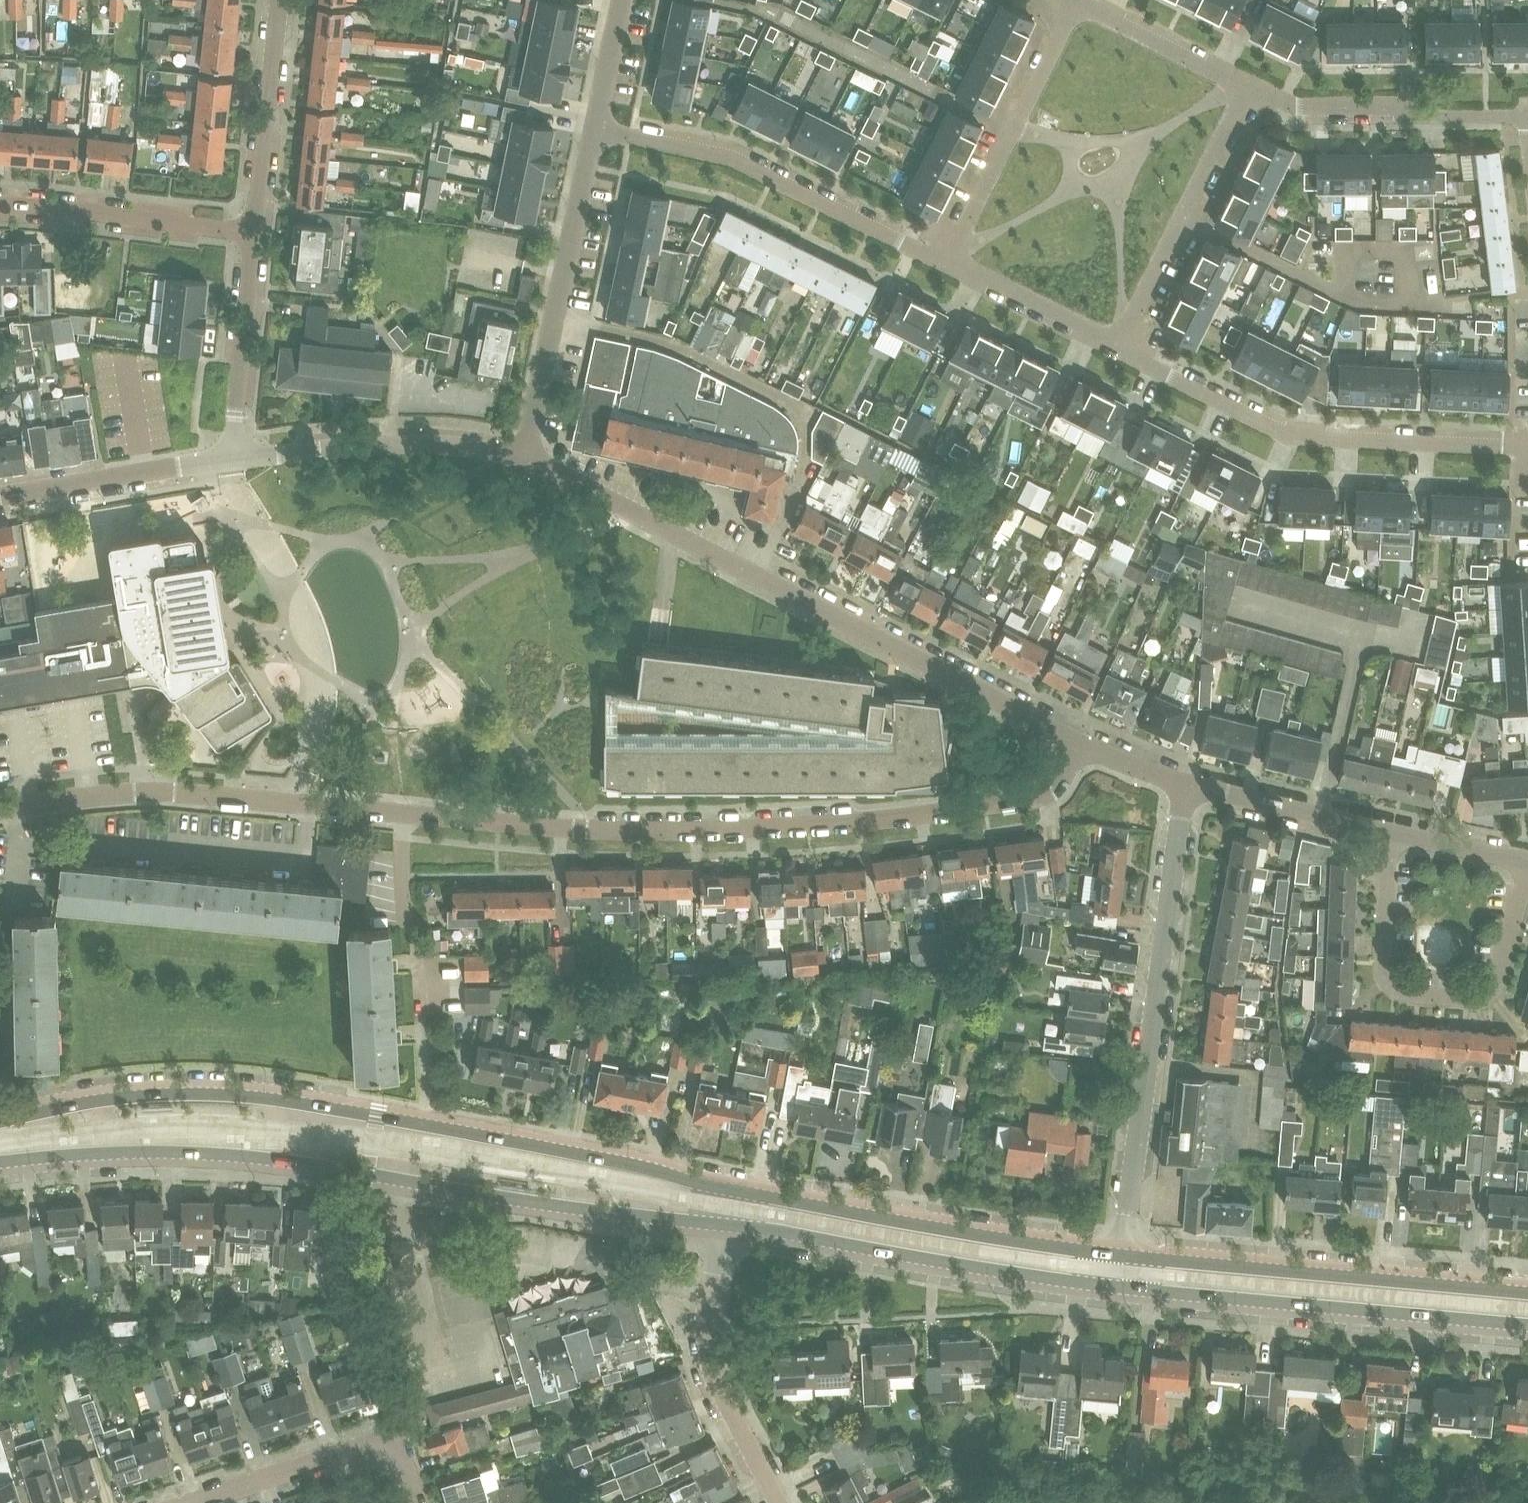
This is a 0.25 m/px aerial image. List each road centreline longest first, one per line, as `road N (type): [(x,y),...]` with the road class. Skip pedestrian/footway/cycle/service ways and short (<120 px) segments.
road 1 (residential): [(0,811),(155,791),(579,826),(818,823),(1039,796),(1057,785),(1079,745)]
road 2 (primary): [(729,1190),(607,1159),(258,1097),(134,1096),(0,1121)]
road 3 (primary): [(0,1160),(112,1152),(234,1155),(723,1224)]
road 4 (residential): [(1079,745),(524,459)]
road 5 (residential): [(1121,1256),(1185,785)]
road 6 (residential): [(1527,448),(1289,435),(1119,350)]
road 7 (primary): [(1117,1287),(1527,1325)]
road 8 (primary): [(1527,1294),(1121,1256)]
road 9 (primary): [(723,1224),(1117,1287)]
road 10 (primary): [(1121,1256),(729,1190)]
road 11 (residential): [(1527,868),(1489,991),(1401,991),(1383,966),(1387,831)]
road 12 (residential): [(947,264),(729,157),(594,129)]
road 13 (residential): [(524,459),(594,129)]
road 14 (residential): [(1080,0),(947,264)]
road 15 (unclassified): [(777,1502),(708,1357),(723,1224)]
road 16 (residential): [(1248,88),(1119,350)]
road 17 (residential): [(524,459),(421,445),(235,457)]
road 18 (residential): [(0,206),(254,231)]
road 19 (residential): [(1487,115),(1296,105),(1248,88)]
road 20 (residential): [(235,457),(0,496)]
road 21 (residential): [(254,231),(278,0)]
road 22 (residential): [(235,457),(254,231)]
road 23 (residential): [(190,1502),(367,1444),(392,1447)]
road 24 (residential): [(1387,831),(1185,785)]
road 25 (residential): [(1119,350),(947,264)]
road 26 (residential): [(1248,88),(1086,0)]
road 27 (residential): [(1527,862),(1387,831)]
road 28 (residential): [(594,129),(622,0)]

